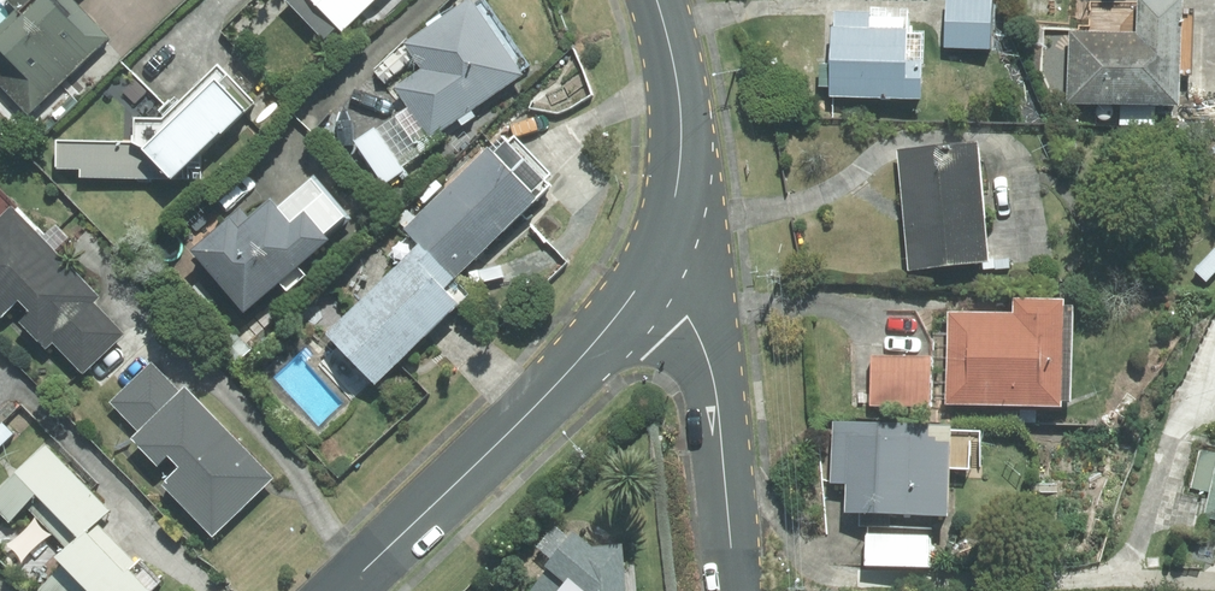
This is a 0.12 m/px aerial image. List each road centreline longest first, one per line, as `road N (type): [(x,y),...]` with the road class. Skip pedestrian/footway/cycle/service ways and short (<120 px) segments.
road 1 (tertiary): [(334,590),(635,300),(656,264)]
road 2 (residential): [(737,590),(720,410),(690,314),(656,264)]
road 3 (tertiary): [(656,264),(675,206),(682,135),(655,0)]

